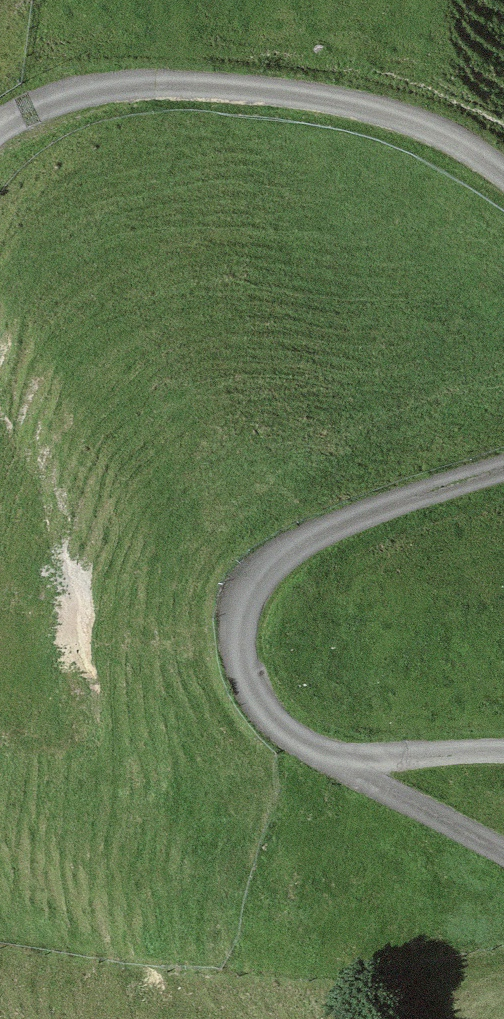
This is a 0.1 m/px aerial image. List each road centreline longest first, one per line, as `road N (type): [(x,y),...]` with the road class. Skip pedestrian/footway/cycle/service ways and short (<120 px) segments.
road 1 (track): [(0,134),(47,106),(135,89),(219,88),(345,106),(443,140),(503,174)]
road 2 (track): [(503,467),(339,524),(283,556),(256,588),(242,612),(250,688),(269,719),(336,761)]
road 3 (track): [(336,761),(503,853)]
road 4 (track): [(503,753),(336,761)]

